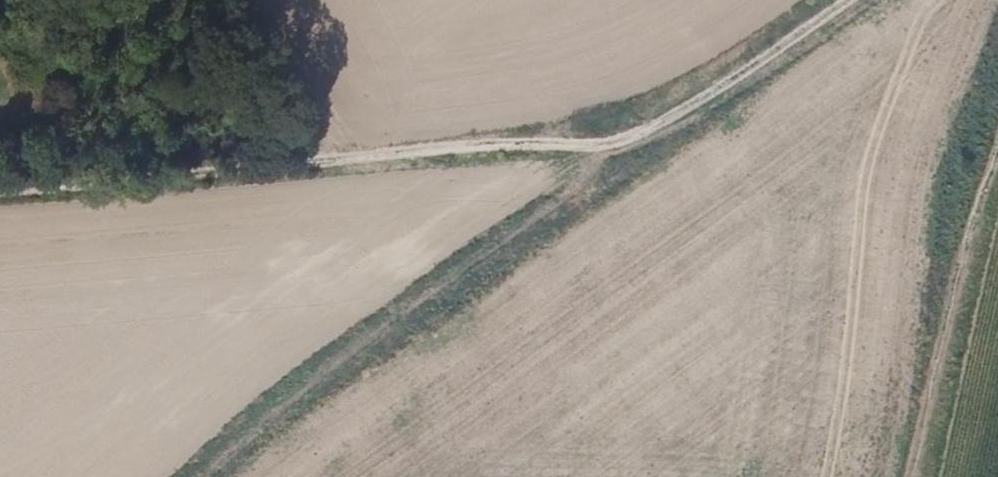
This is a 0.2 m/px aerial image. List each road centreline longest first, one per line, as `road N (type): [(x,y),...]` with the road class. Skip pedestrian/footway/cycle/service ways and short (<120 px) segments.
road 1 (track): [(605,150),(0,210)]
road 2 (track): [(605,150),(561,227),(394,323),(211,476)]
road 3 (track): [(916,476),(958,260),(997,139)]
road 4 (track): [(845,0),(664,123),(605,150)]

